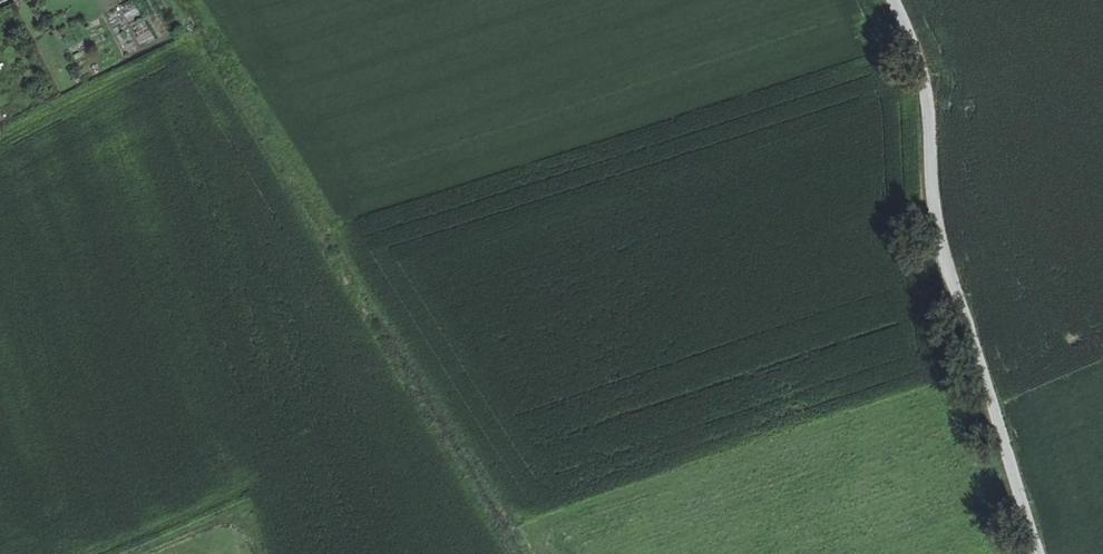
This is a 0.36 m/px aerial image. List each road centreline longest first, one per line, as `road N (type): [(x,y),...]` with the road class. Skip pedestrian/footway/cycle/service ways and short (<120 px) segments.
road 1 (unclassified): [(1040,553),(940,243),(912,42),(893,0)]

